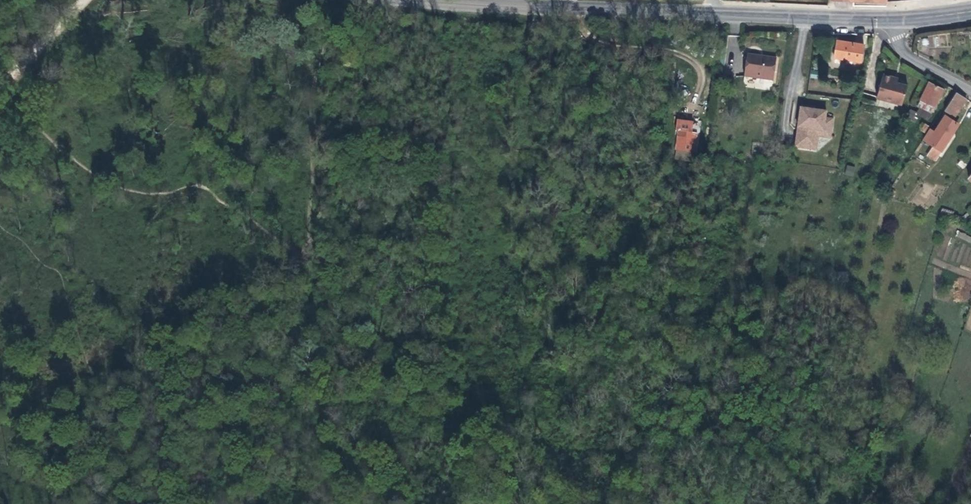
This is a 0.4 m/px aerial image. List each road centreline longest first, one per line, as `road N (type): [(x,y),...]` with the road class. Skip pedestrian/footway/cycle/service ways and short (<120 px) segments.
road 1 (secondary): [(402,0),(713,14)]
road 2 (secondary): [(713,14),(888,19)]
road 3 (track): [(0,87),(86,0)]

